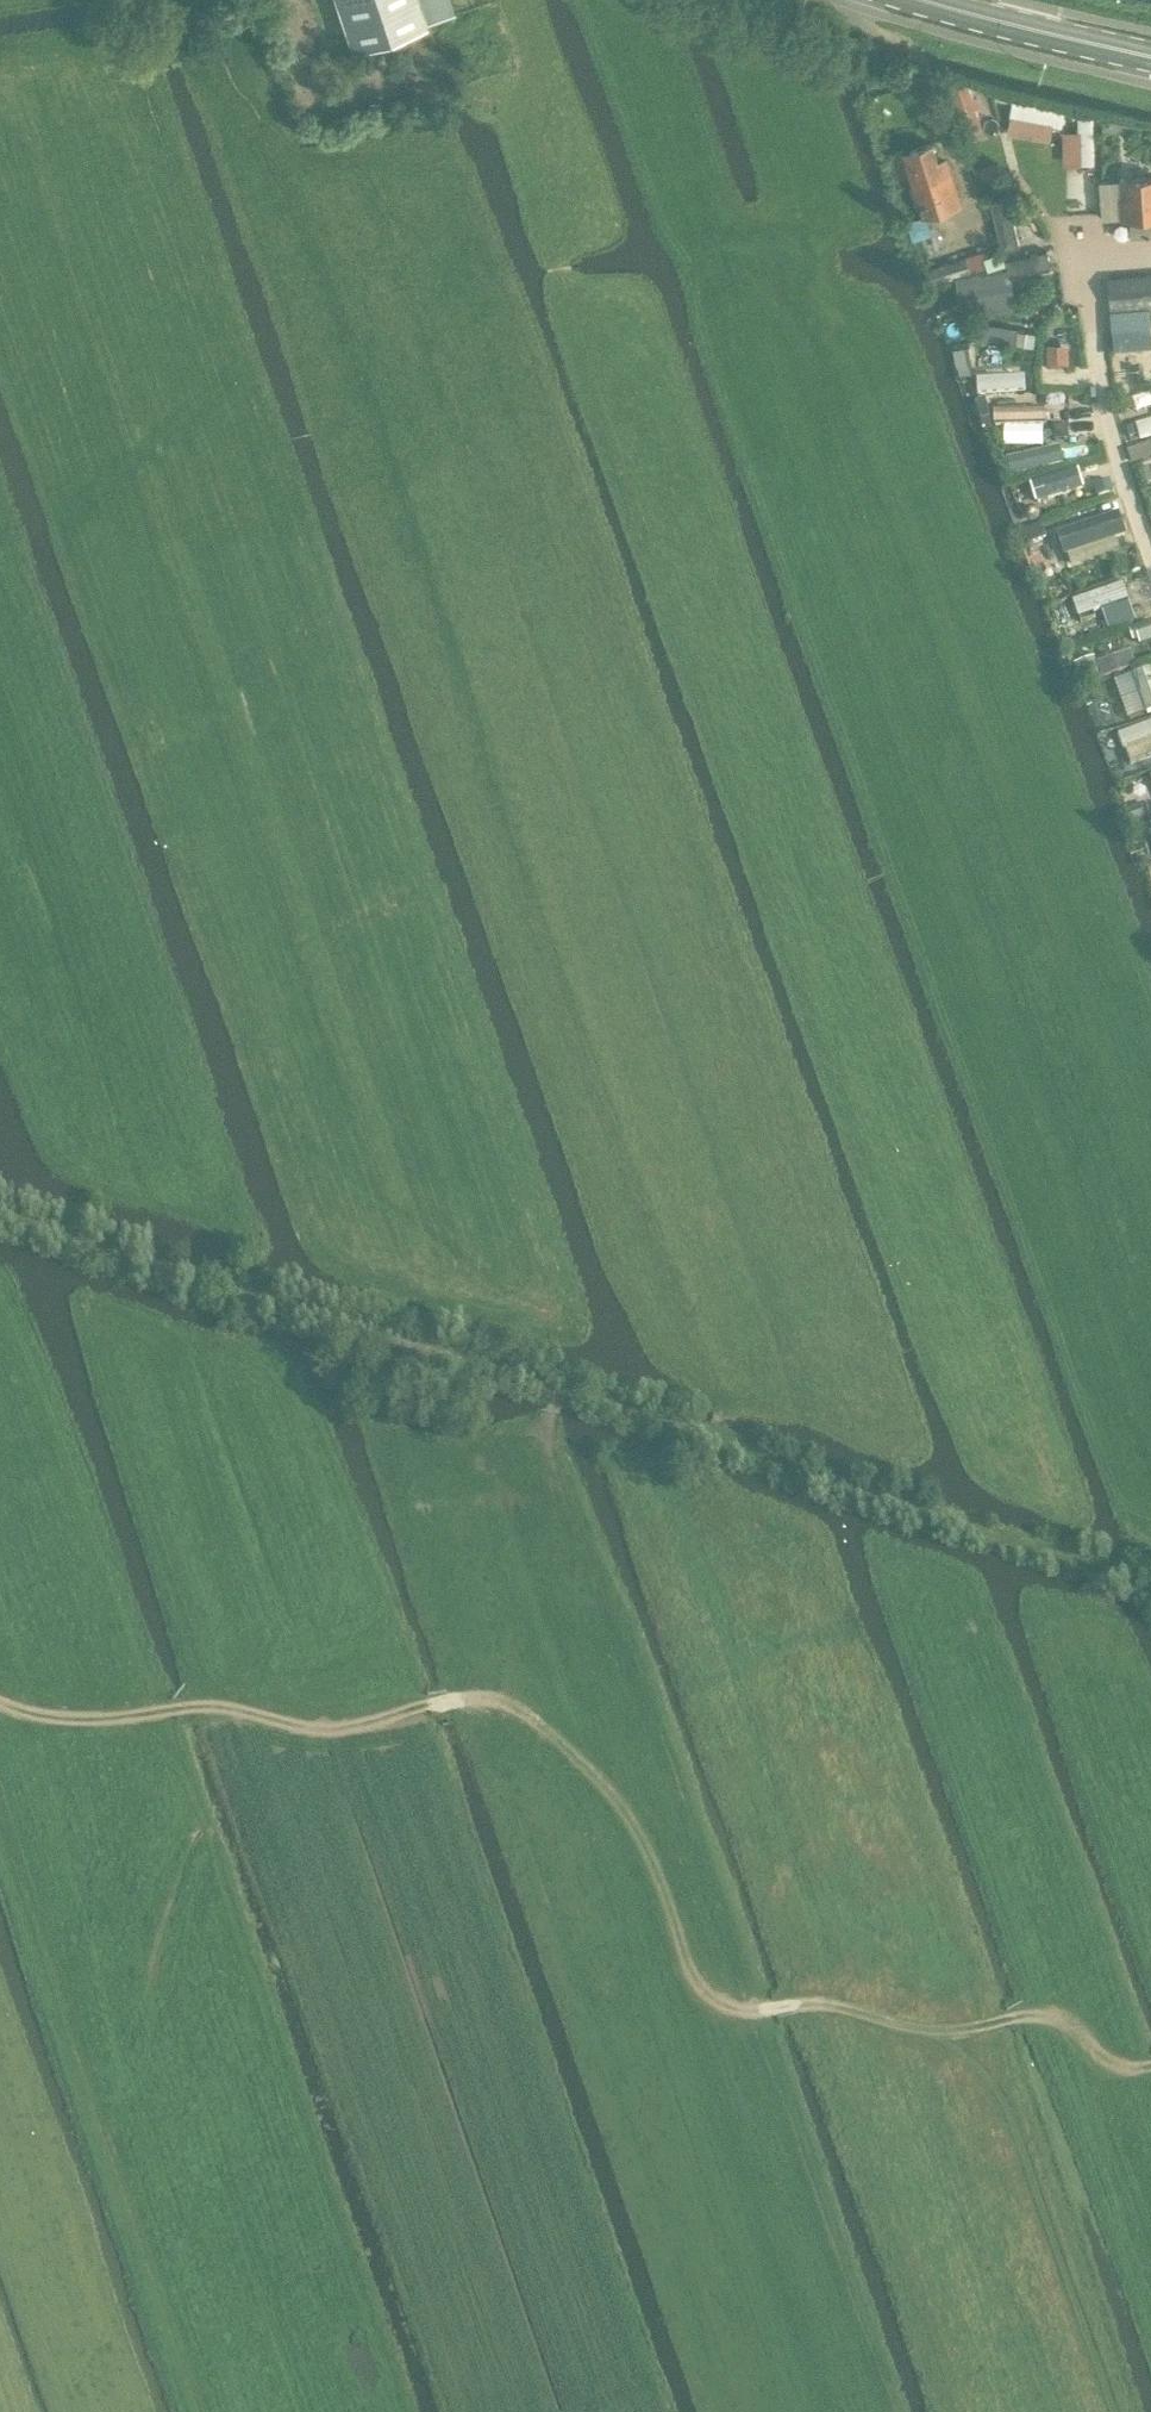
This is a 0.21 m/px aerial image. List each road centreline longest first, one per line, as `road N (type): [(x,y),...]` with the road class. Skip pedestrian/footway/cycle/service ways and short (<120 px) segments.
road 1 (track): [(1150,1589),(589,1403),(0,1221)]
road 2 (primary): [(1150,55),(927,0)]

